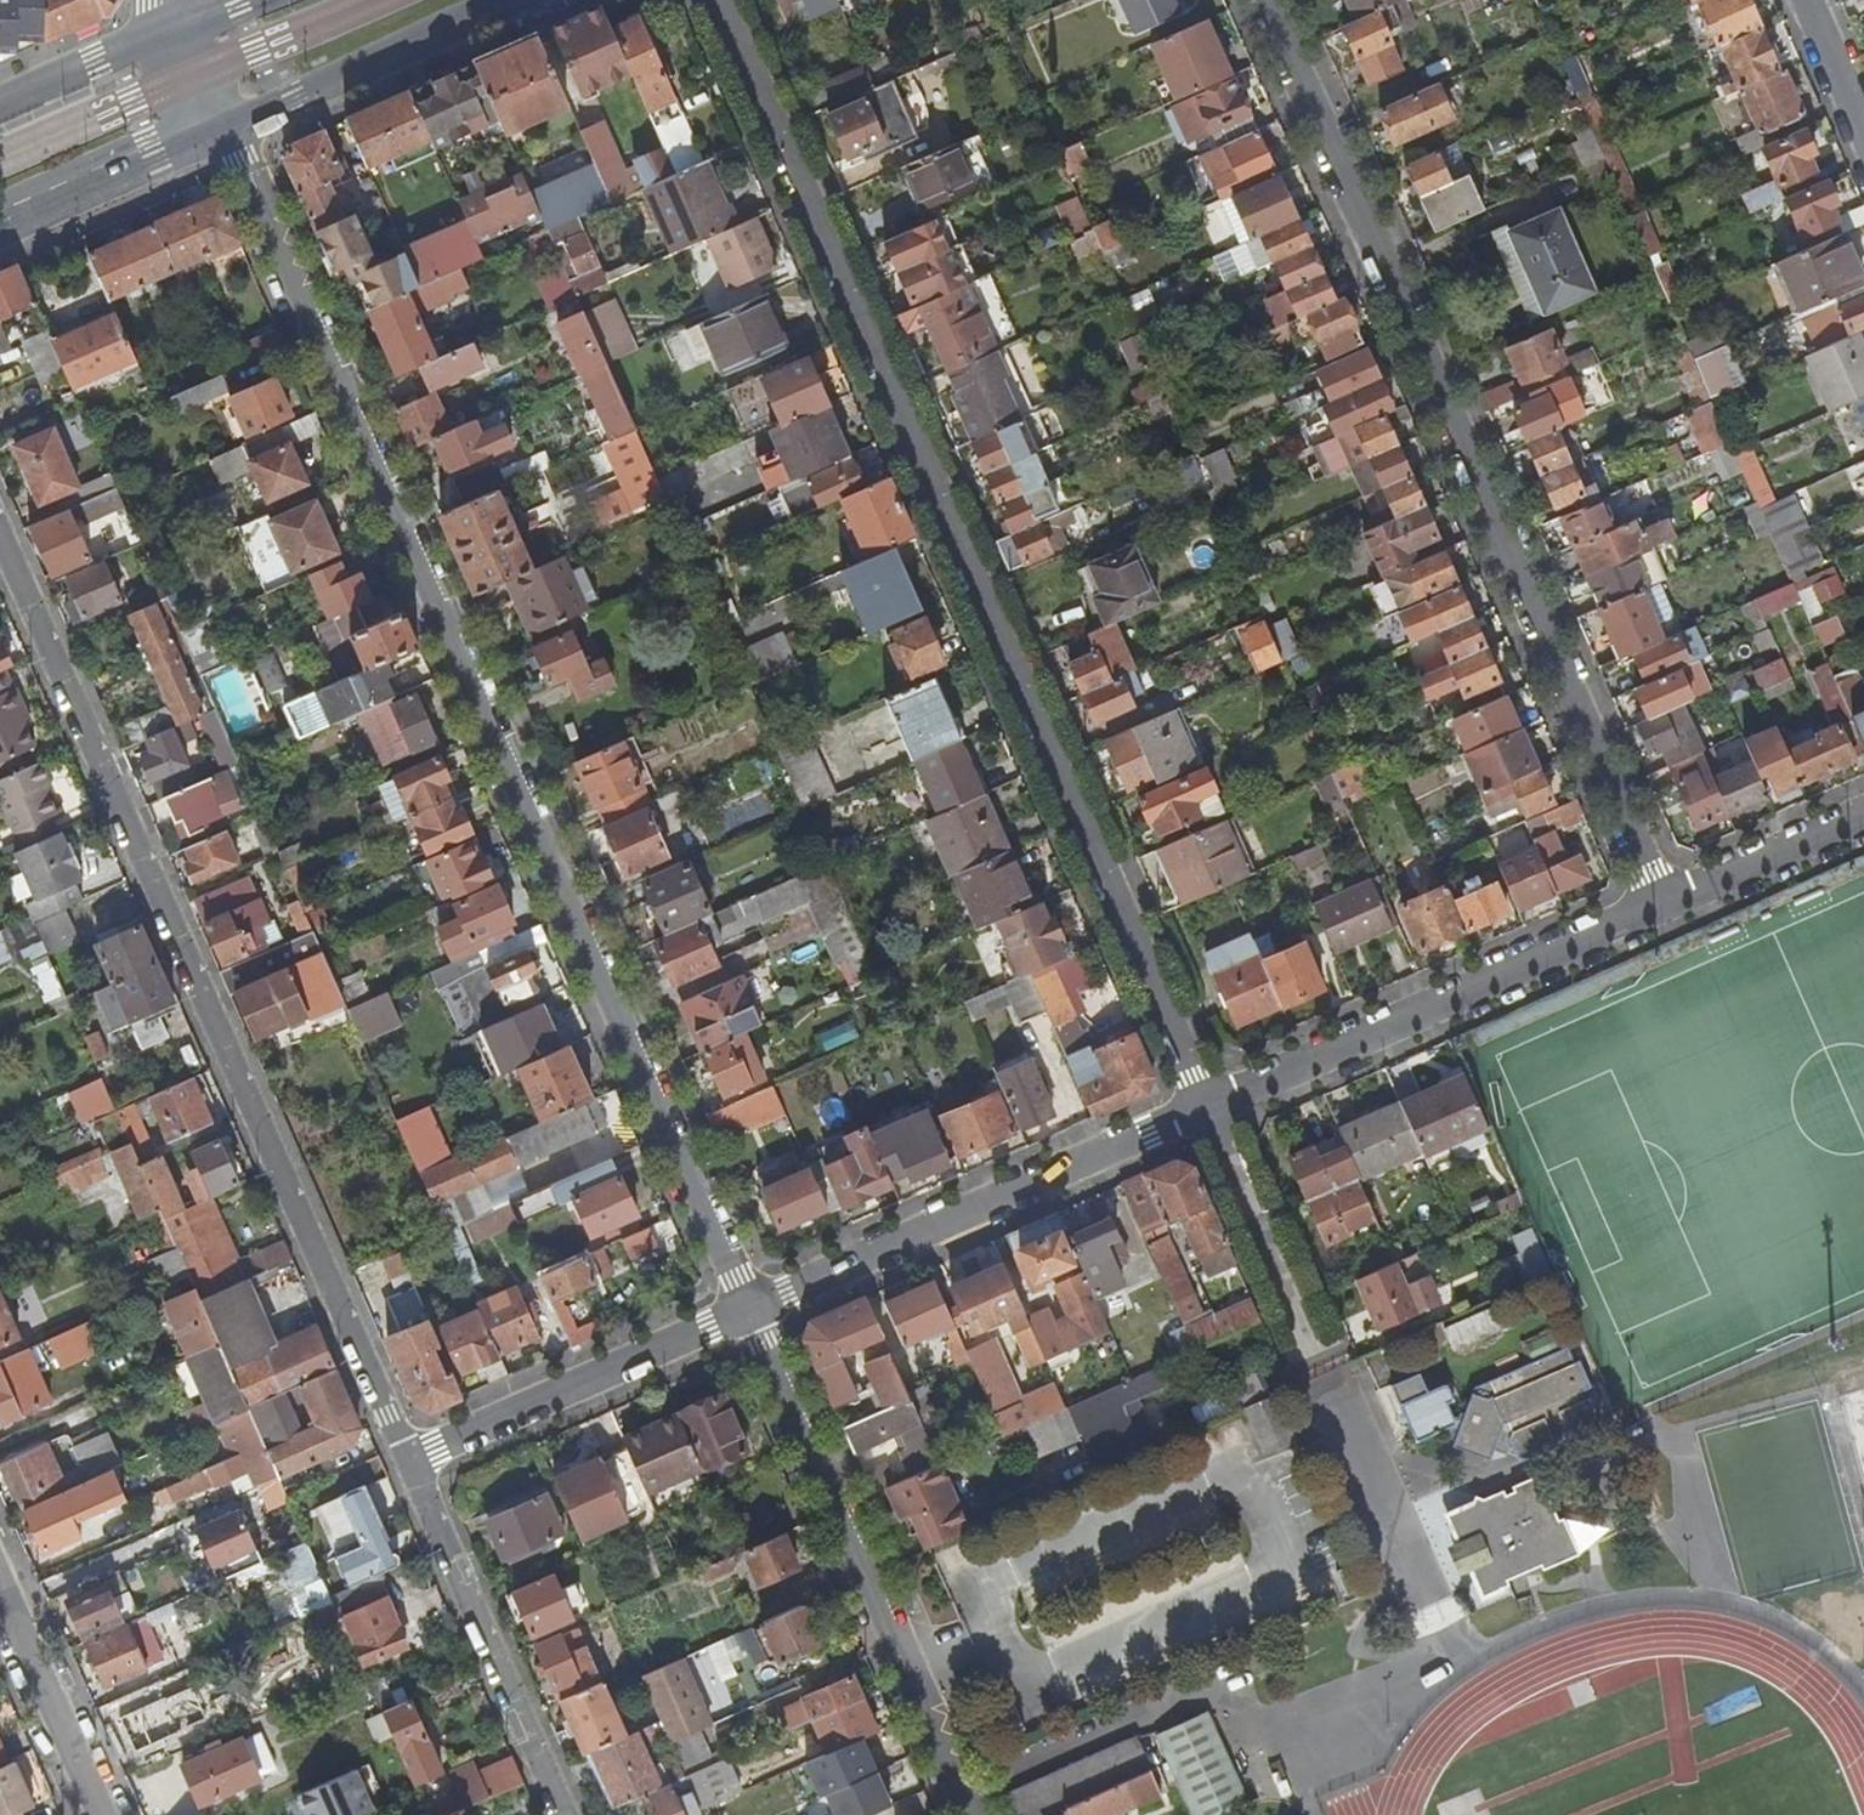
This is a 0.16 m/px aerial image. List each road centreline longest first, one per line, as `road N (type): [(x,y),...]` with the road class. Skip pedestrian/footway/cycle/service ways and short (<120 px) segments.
road 1 (residential): [(746,1309),(224,134)]
road 2 (residential): [(717,0),(1204,1104)]
road 3 (residential): [(0,557),(410,1463)]
road 4 (residential): [(1260,0),(1665,903)]
road 5 (residential): [(975,1814),(746,1309)]
road 6 (residential): [(1204,1104),(1665,903)]
road 7 (residential): [(746,1309),(1204,1104)]
road 8 (residential): [(410,1463),(566,1814)]
road 9 (residential): [(410,1463),(746,1309)]
road 10 (primary): [(224,134),(519,0)]
road 11 (residential): [(1204,1104),(1326,1374)]
road 12 (residential): [(0,1578),(104,1814)]
road 13 (primary): [(0,234),(224,134)]
road 14 (residential): [(1665,903),(1863,814)]
road 15 (primary): [(174,32),(0,106)]
road 16 (residential): [(1807,0),(1863,130)]

